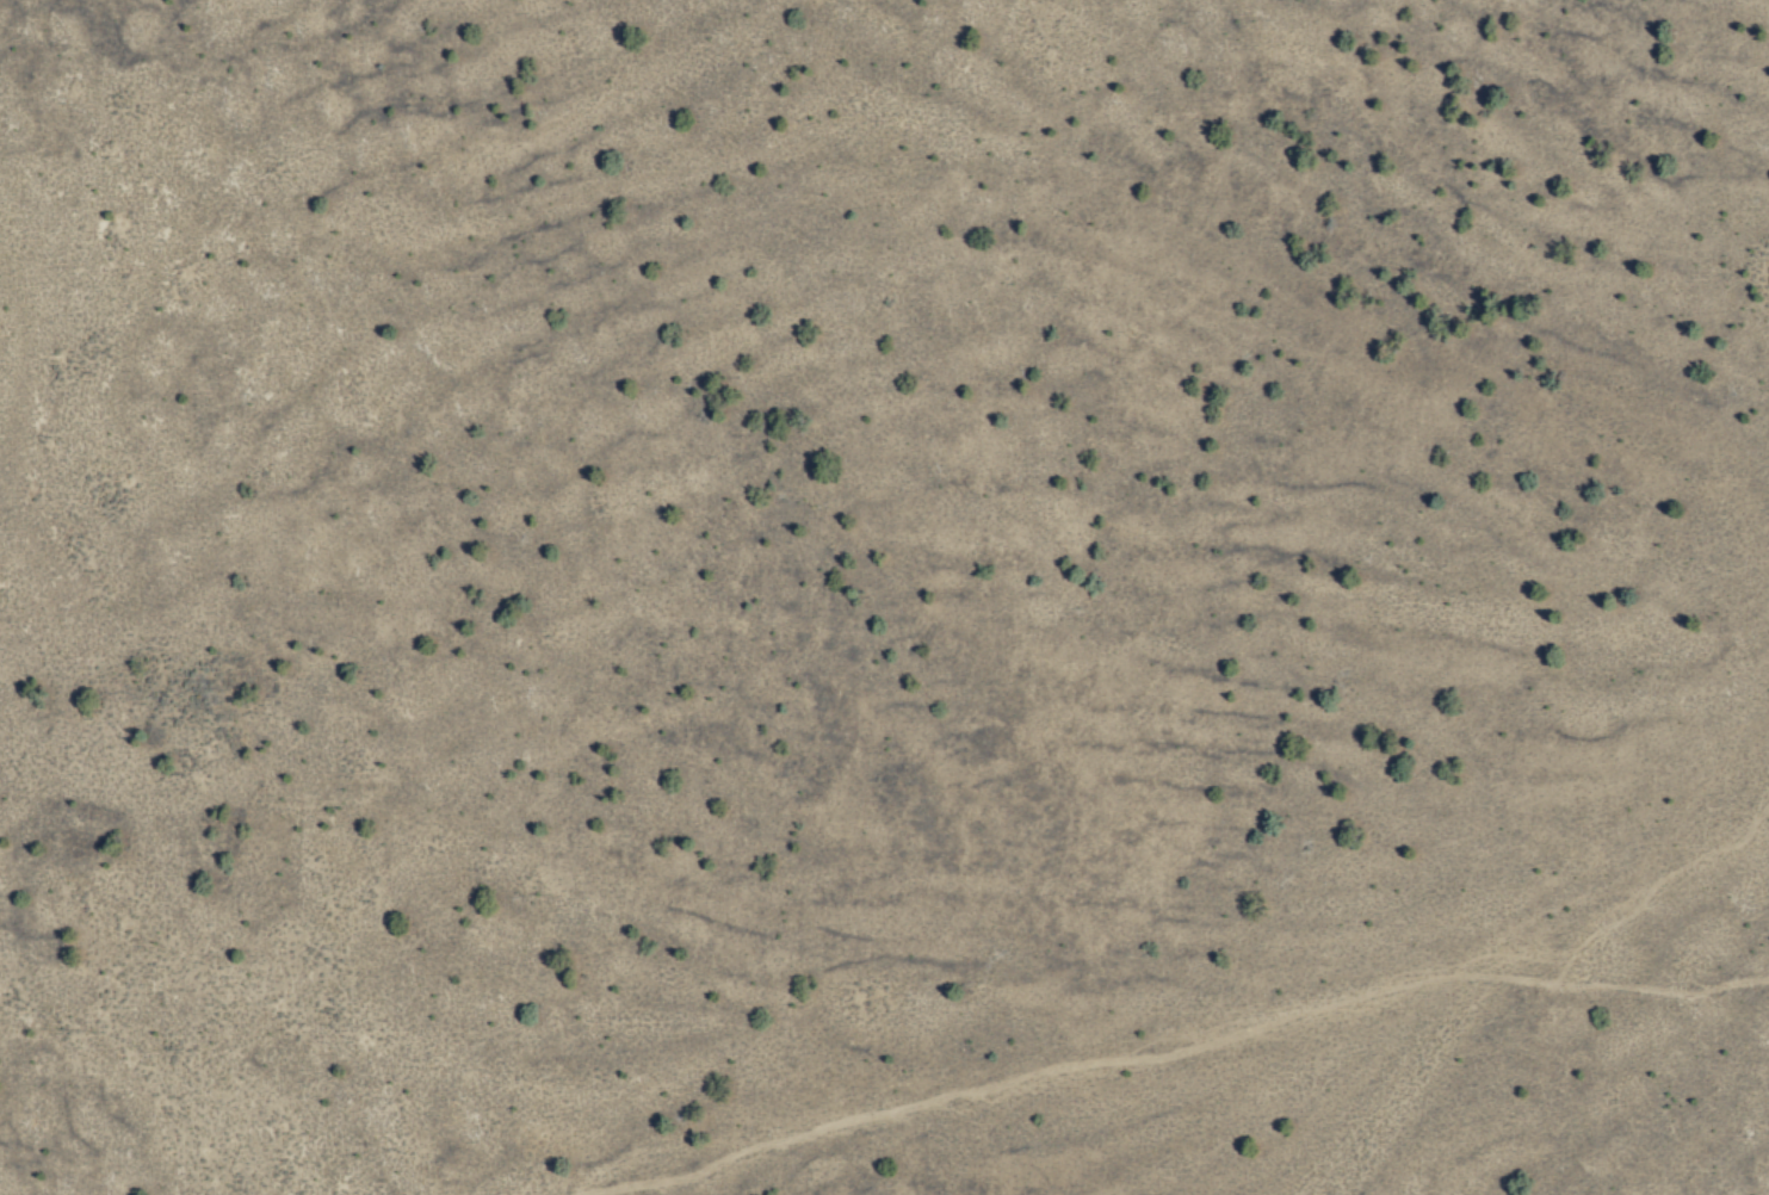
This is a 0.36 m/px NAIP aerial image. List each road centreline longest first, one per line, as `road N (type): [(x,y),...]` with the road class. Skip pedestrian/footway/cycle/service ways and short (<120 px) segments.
road 1 (track): [(1768,987),(1645,997),(1487,980),(1404,990)]

